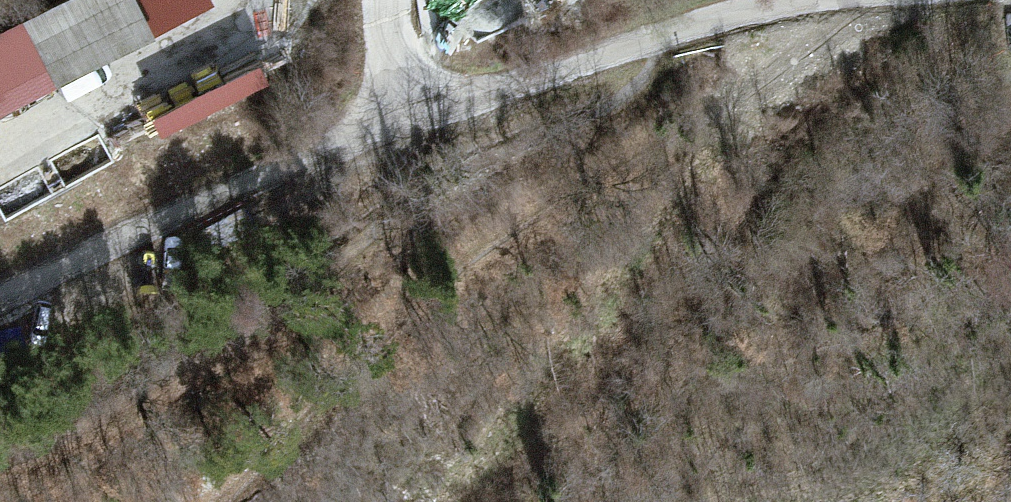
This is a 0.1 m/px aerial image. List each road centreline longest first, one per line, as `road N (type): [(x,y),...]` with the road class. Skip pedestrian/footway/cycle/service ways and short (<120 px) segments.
road 1 (track): [(828,0),(818,37),(801,52),(367,345),(205,501)]
road 2 (track): [(666,37),(429,115),(0,308)]
road 3 (track): [(801,0),(666,37)]

